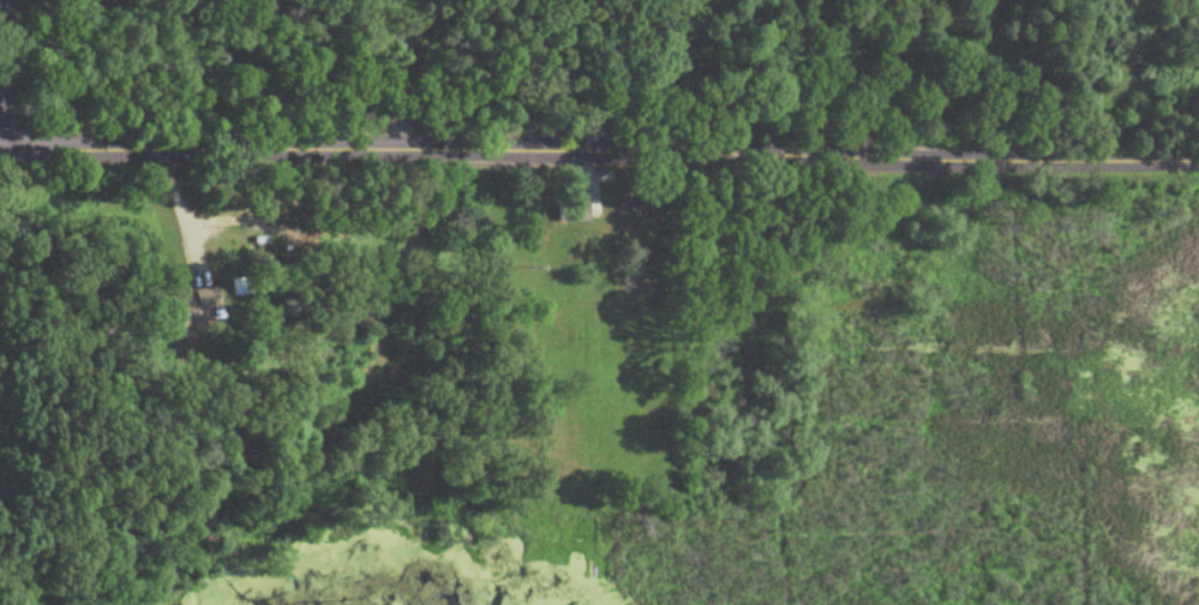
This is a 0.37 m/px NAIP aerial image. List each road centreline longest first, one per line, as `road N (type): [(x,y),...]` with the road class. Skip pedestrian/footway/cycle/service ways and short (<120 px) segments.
road 1 (residential): [(0,152),(1198,156)]

